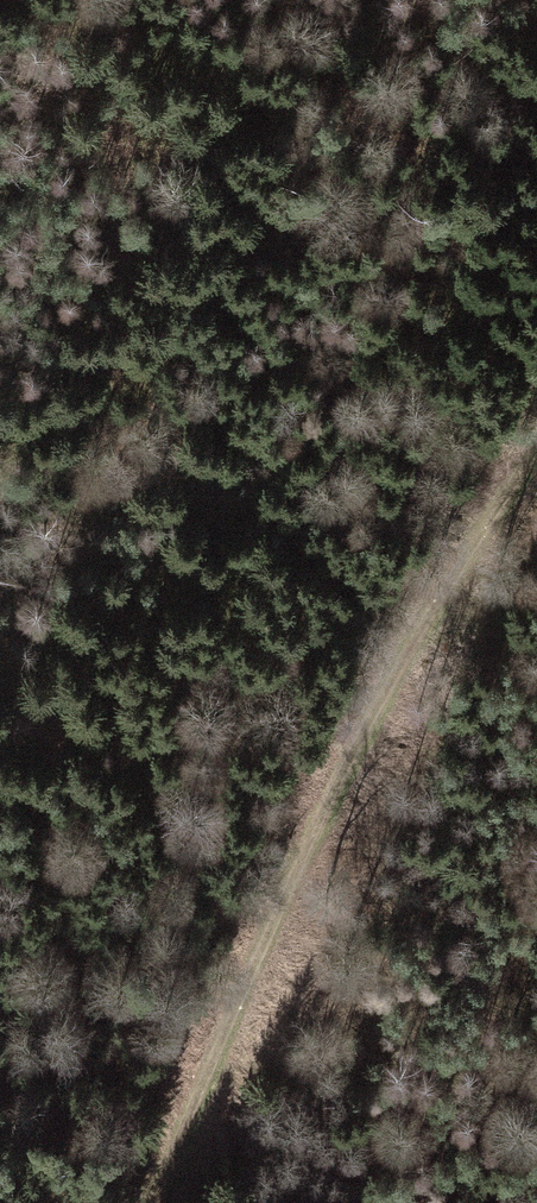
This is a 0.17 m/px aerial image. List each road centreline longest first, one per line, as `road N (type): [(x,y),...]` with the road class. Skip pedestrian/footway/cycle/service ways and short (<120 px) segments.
road 1 (track): [(160,1202),(370,733),(445,600),(536,463)]
road 2 (track): [(0,461),(313,849)]

